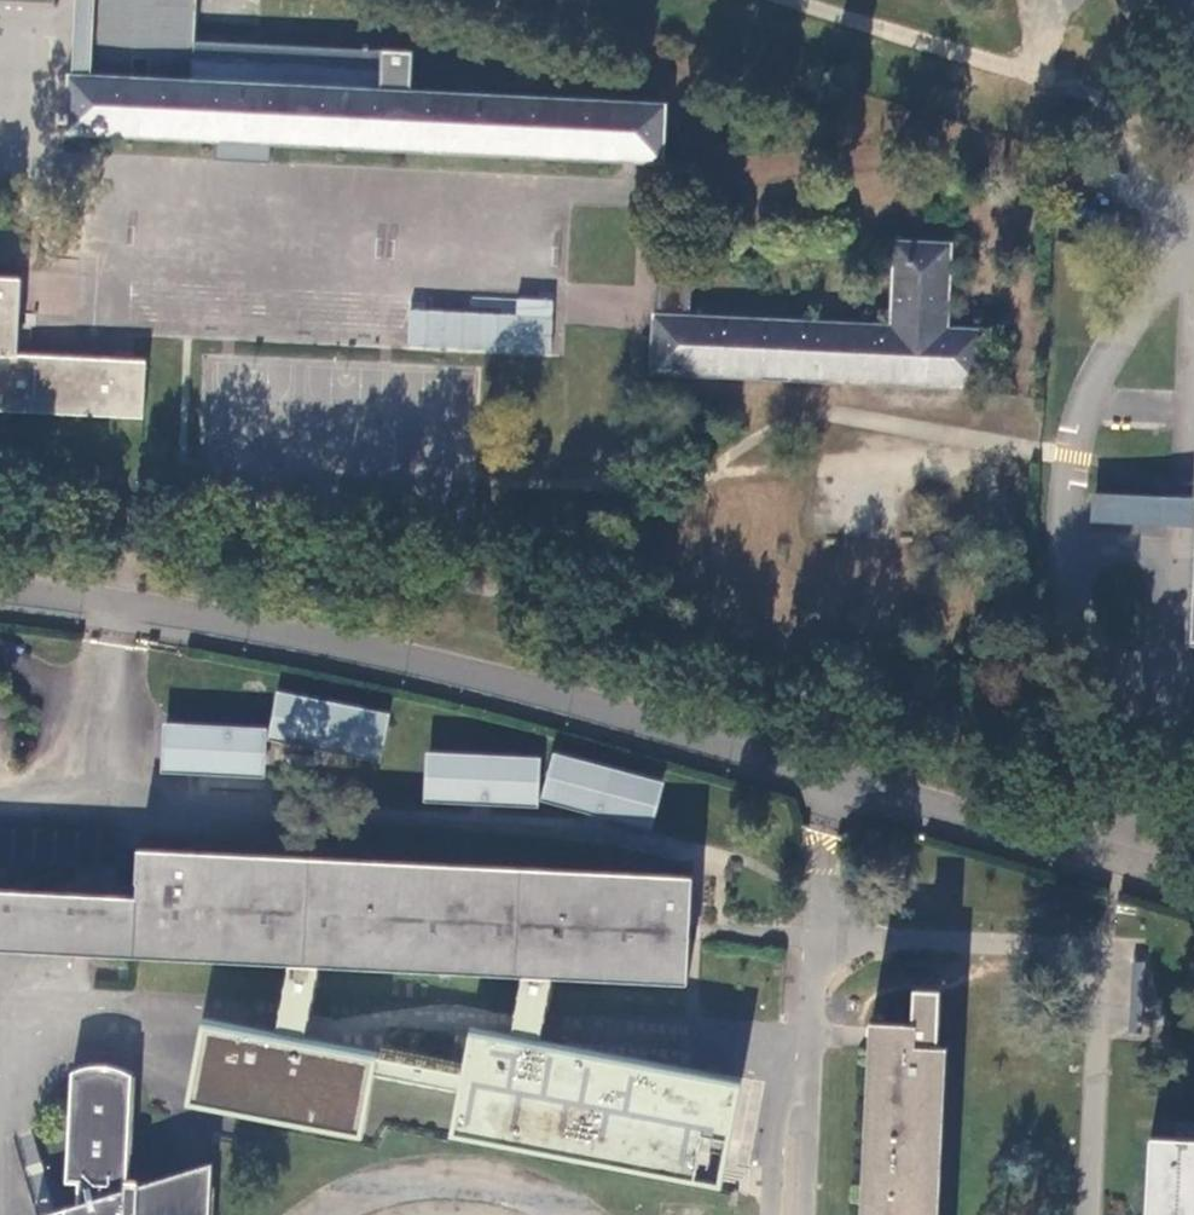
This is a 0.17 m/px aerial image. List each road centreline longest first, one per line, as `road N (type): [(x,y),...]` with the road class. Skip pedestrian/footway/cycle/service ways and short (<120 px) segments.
road 1 (residential): [(1193,879),(406,655),(129,602),(0,589)]

